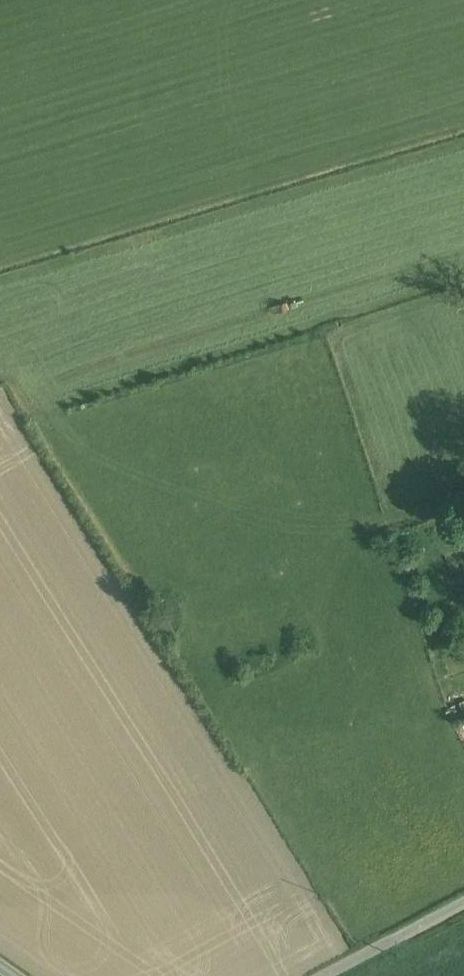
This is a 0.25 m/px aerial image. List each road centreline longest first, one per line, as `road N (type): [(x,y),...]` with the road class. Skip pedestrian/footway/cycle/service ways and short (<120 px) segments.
road 1 (unclassified): [(327,975),(463,907)]

